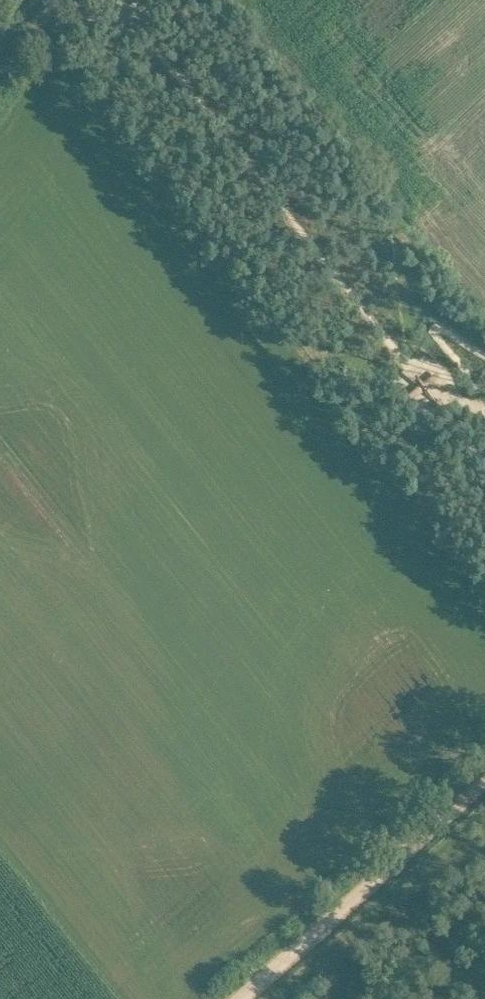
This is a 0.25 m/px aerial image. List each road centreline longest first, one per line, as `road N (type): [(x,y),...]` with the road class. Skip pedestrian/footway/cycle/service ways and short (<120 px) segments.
road 1 (track): [(484,777),(239,998)]

